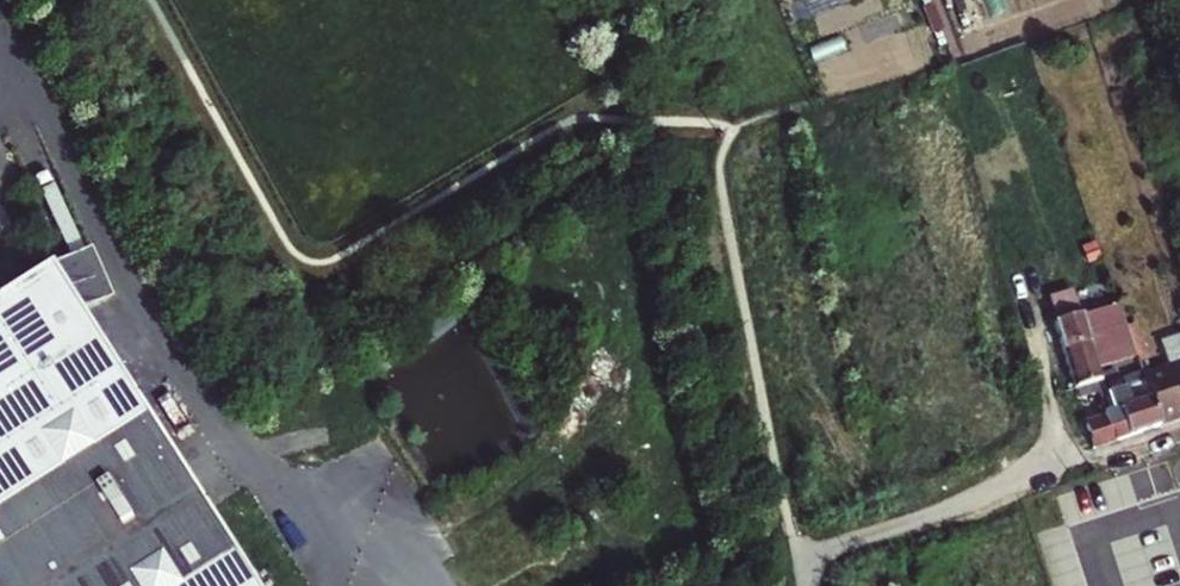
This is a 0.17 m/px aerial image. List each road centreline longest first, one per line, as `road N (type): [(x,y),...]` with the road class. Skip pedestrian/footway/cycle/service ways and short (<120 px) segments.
road 1 (residential): [(803,585),(799,562),(1064,469),(1019,320)]

